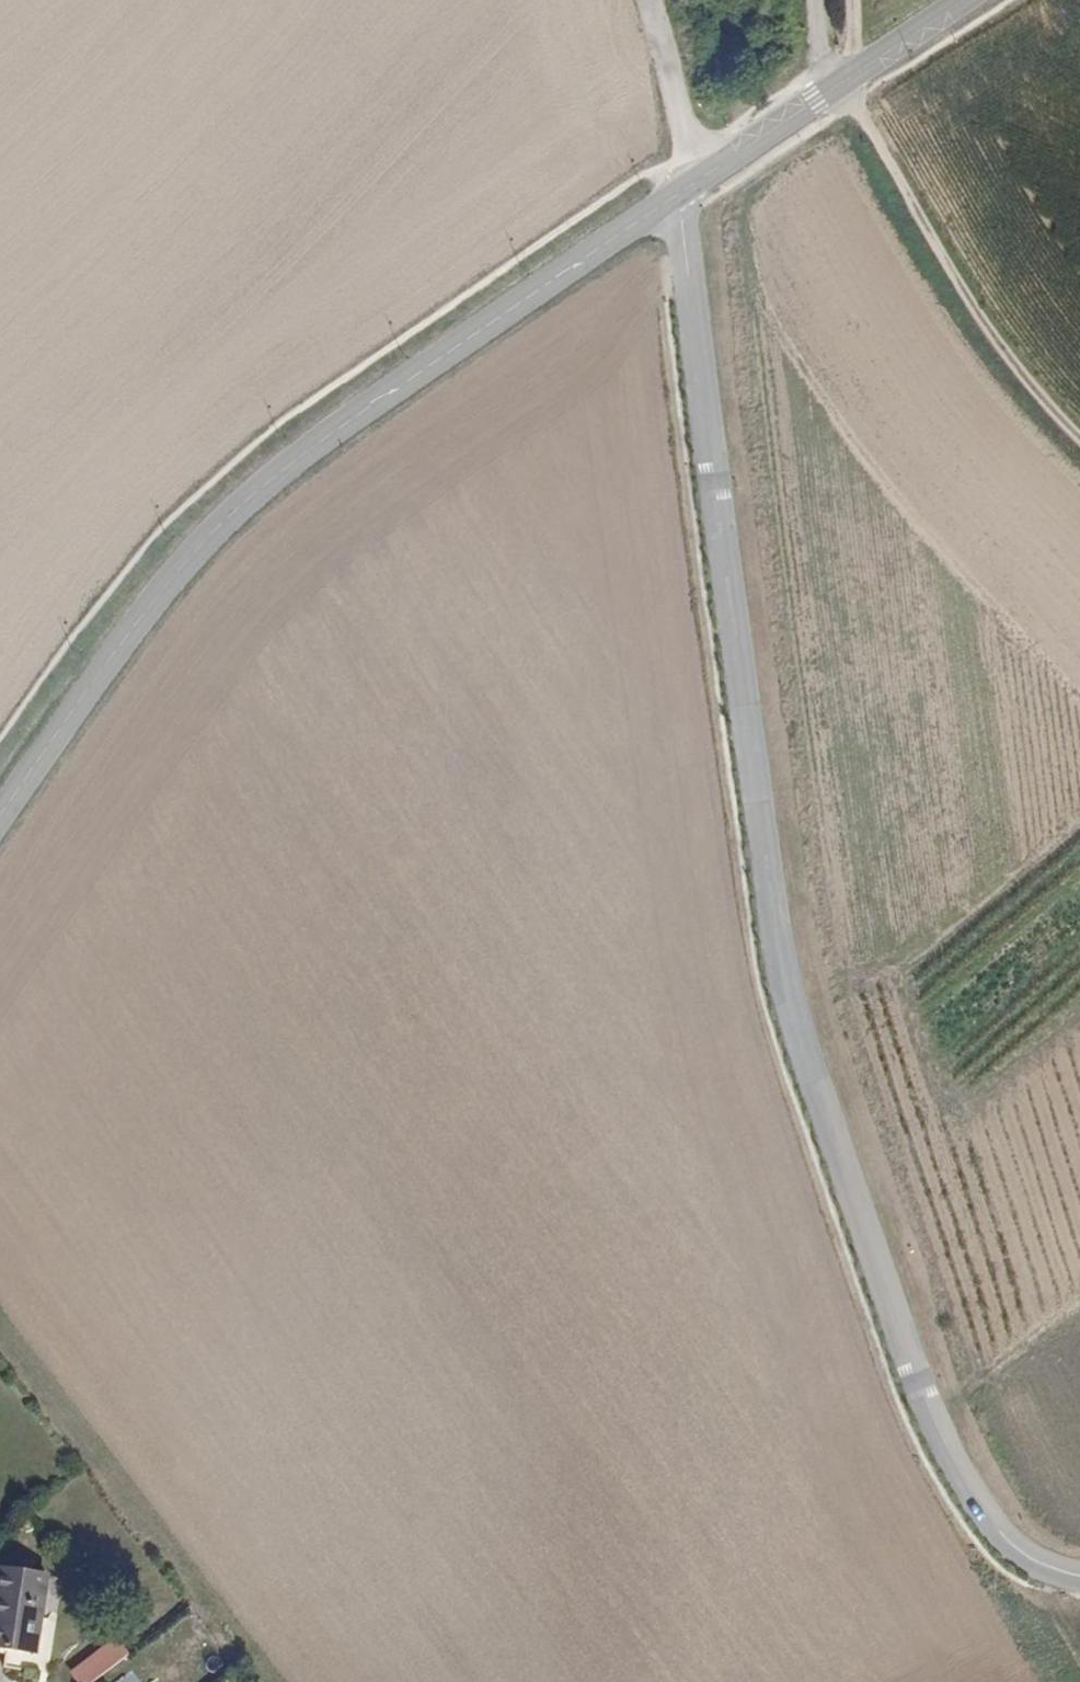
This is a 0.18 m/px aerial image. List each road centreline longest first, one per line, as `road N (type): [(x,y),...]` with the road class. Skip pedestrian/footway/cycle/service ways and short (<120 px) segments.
road 1 (residential): [(1079,1578),(1035,1575),(975,1491),(932,1409),(789,990),(686,225),(697,181)]
road 2 (tertiary): [(0,825),(151,605),(349,428),(697,181)]
road 3 (track): [(1079,437),(973,306),(841,81),(833,0)]
road 4 (tertiary): [(697,181),(963,0)]
road 5 (track): [(697,181),(651,0)]

